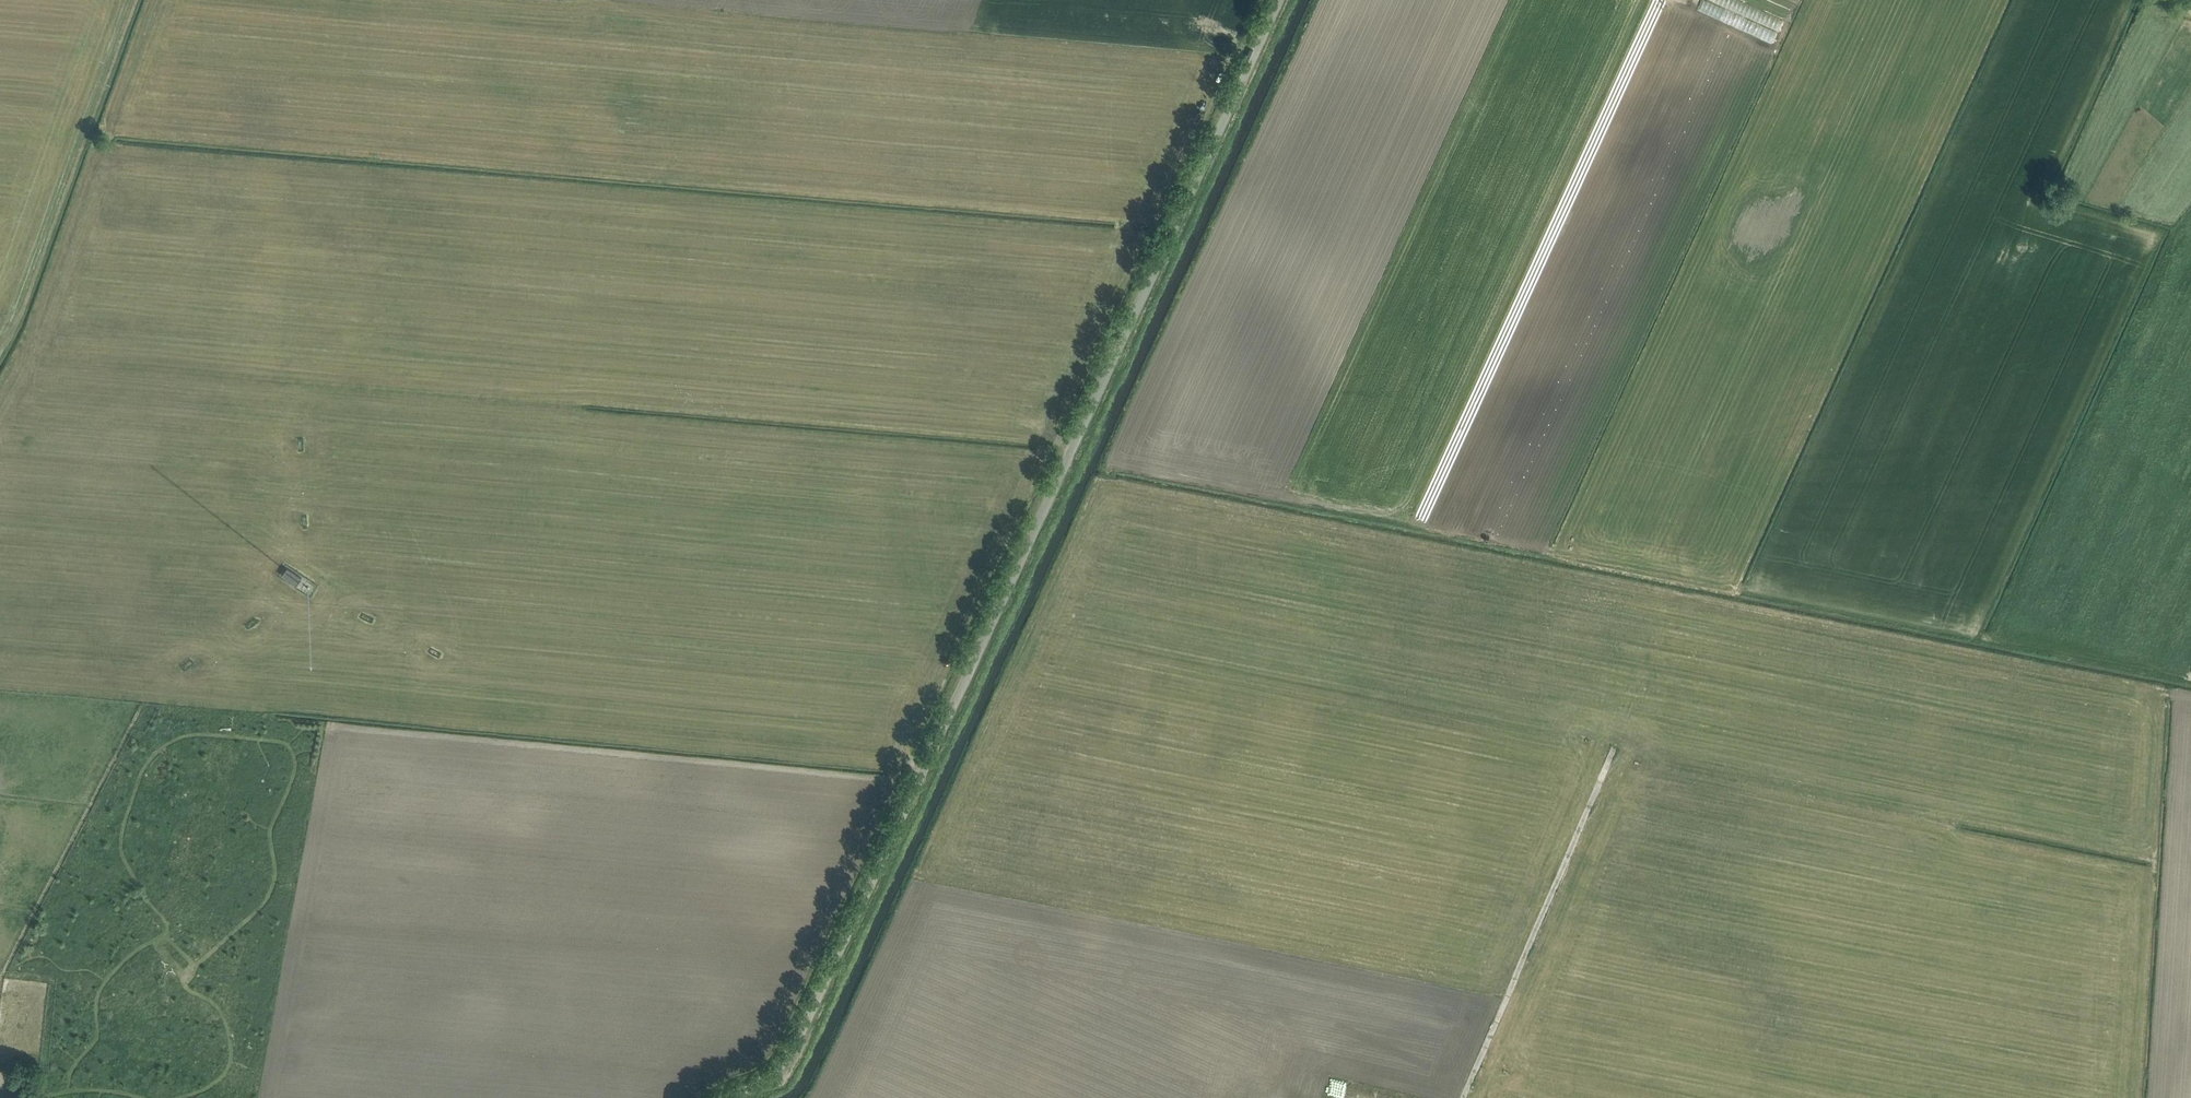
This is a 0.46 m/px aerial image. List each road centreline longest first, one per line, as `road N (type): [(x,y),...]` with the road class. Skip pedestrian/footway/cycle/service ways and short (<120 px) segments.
road 1 (unclassified): [(722,1097),(775,1076),(802,1037),(1284,0)]

